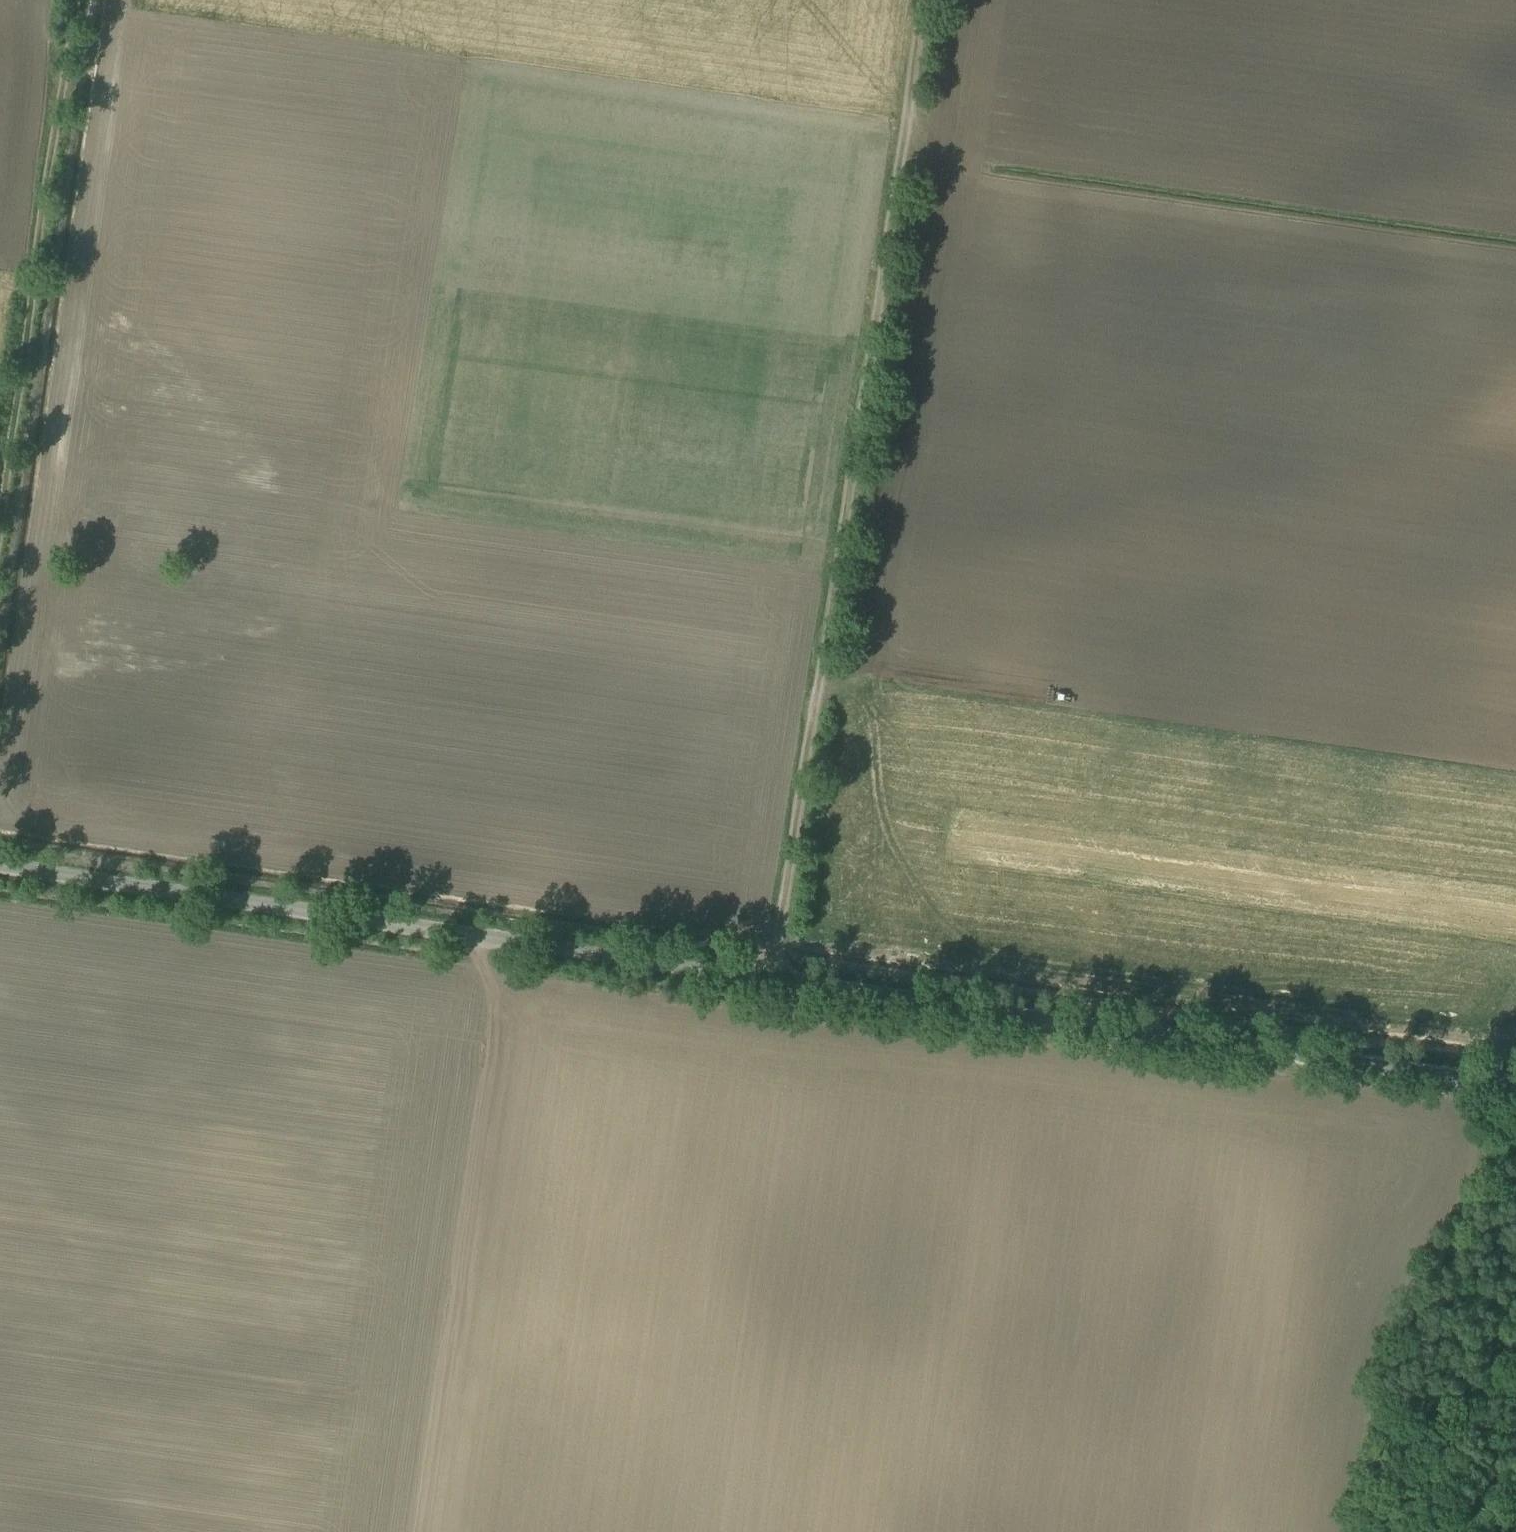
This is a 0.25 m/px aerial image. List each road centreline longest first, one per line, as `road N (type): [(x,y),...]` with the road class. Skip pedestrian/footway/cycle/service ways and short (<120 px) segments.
road 1 (unclassified): [(0,865),(1515,1087)]
road 2 (track): [(775,979),(782,893),(928,0)]
road 3 (track): [(0,571),(79,0)]

